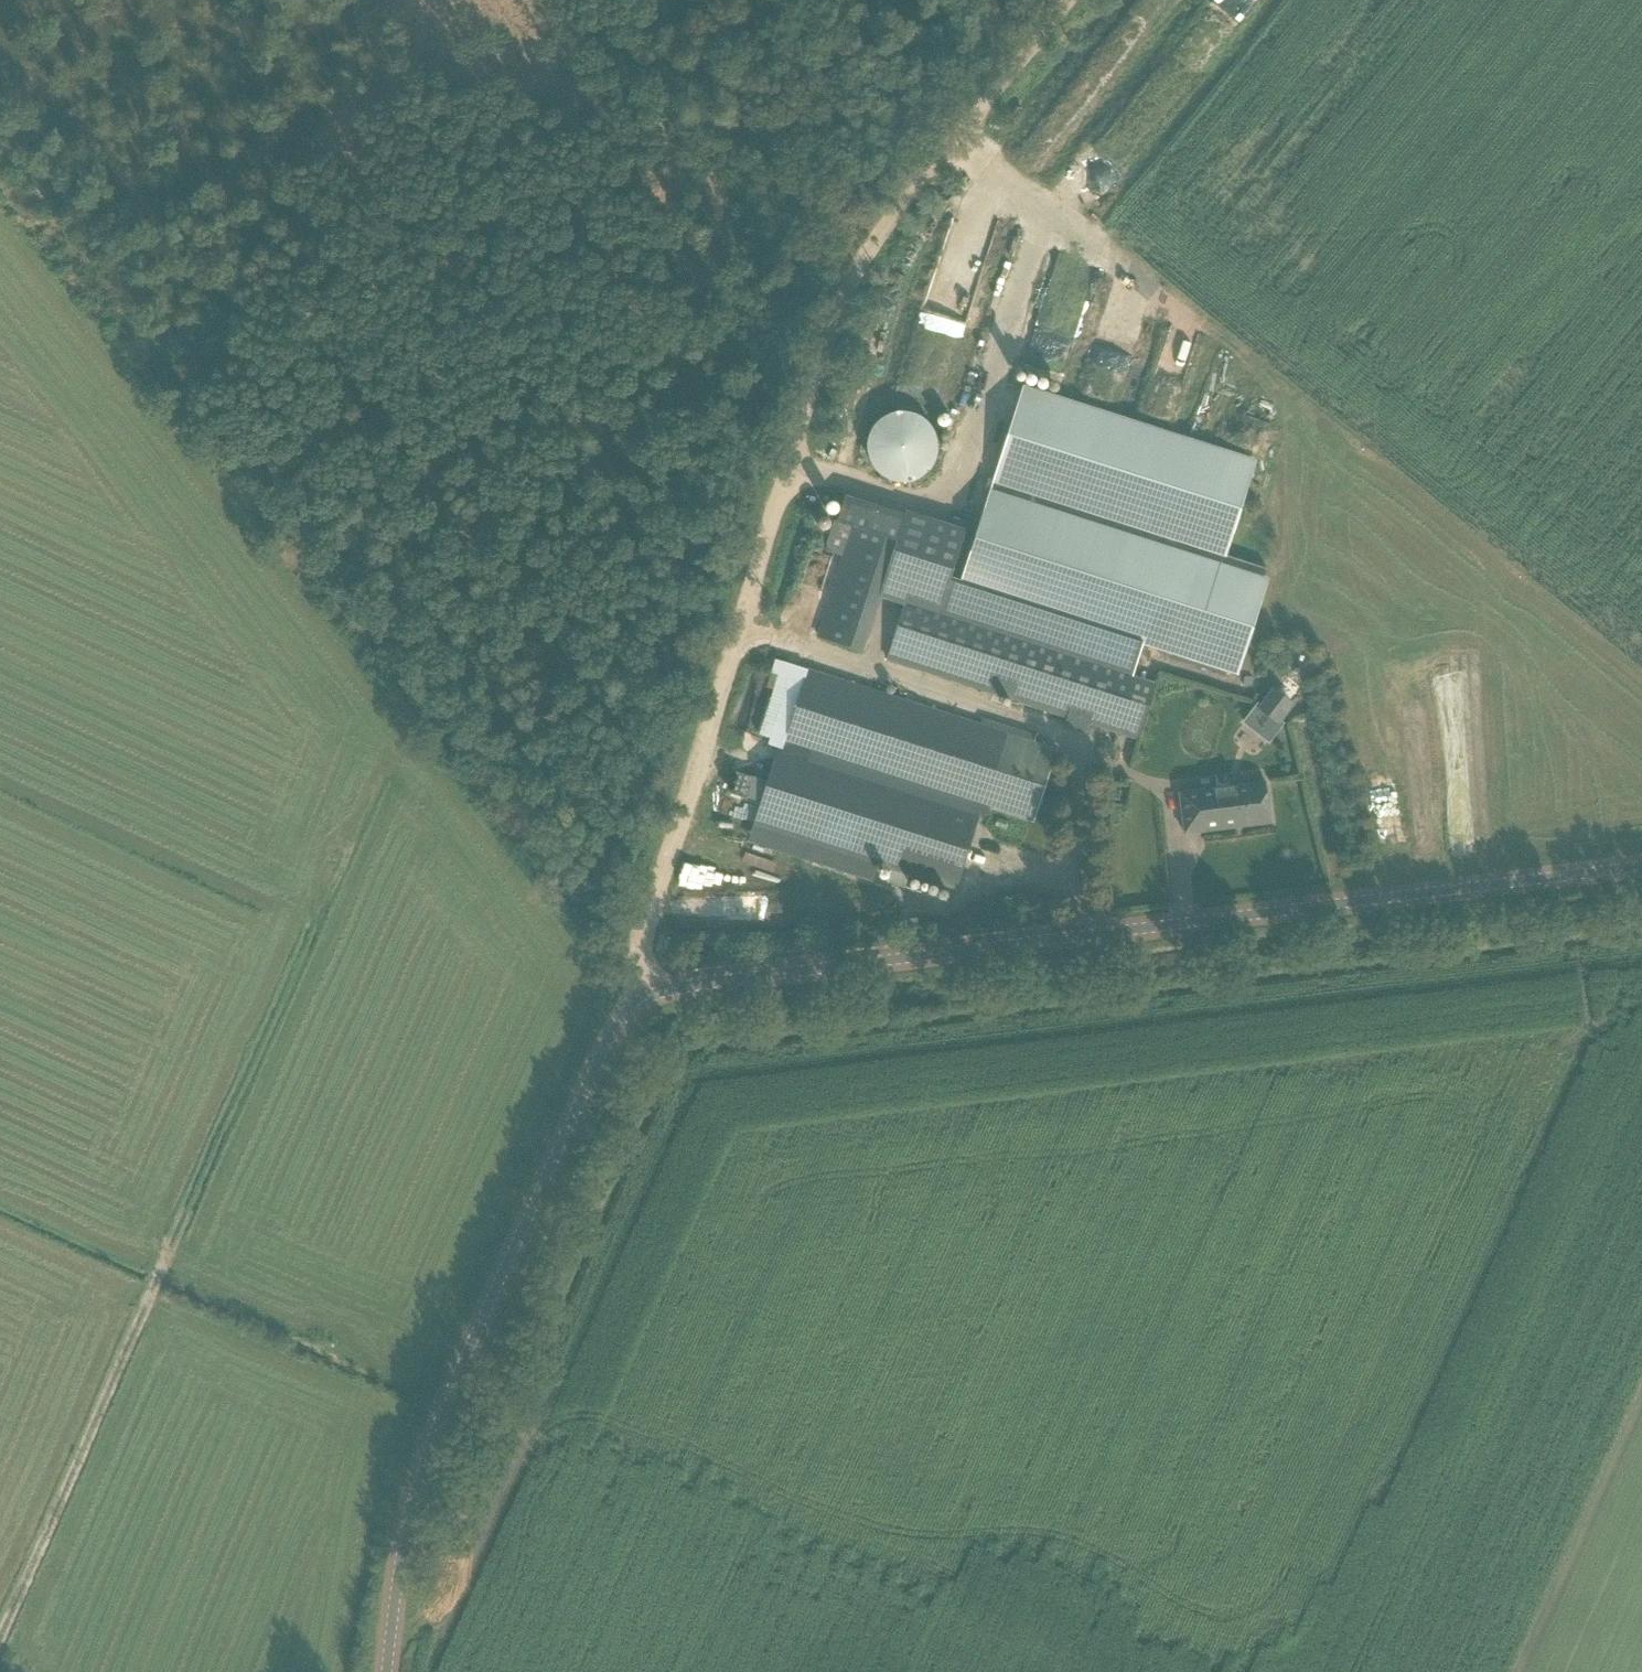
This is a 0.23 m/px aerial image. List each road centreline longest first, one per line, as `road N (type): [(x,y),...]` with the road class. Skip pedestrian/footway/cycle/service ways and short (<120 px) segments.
road 1 (unclassified): [(391,1671),(425,1449),(601,1056),(650,997),(693,983),(1641,876)]
road 2 (track): [(1010,47),(871,217),(636,958),(650,997)]
road 3 (track): [(0,1636),(168,1255)]
road 4 (track): [(694,0),(871,217)]

